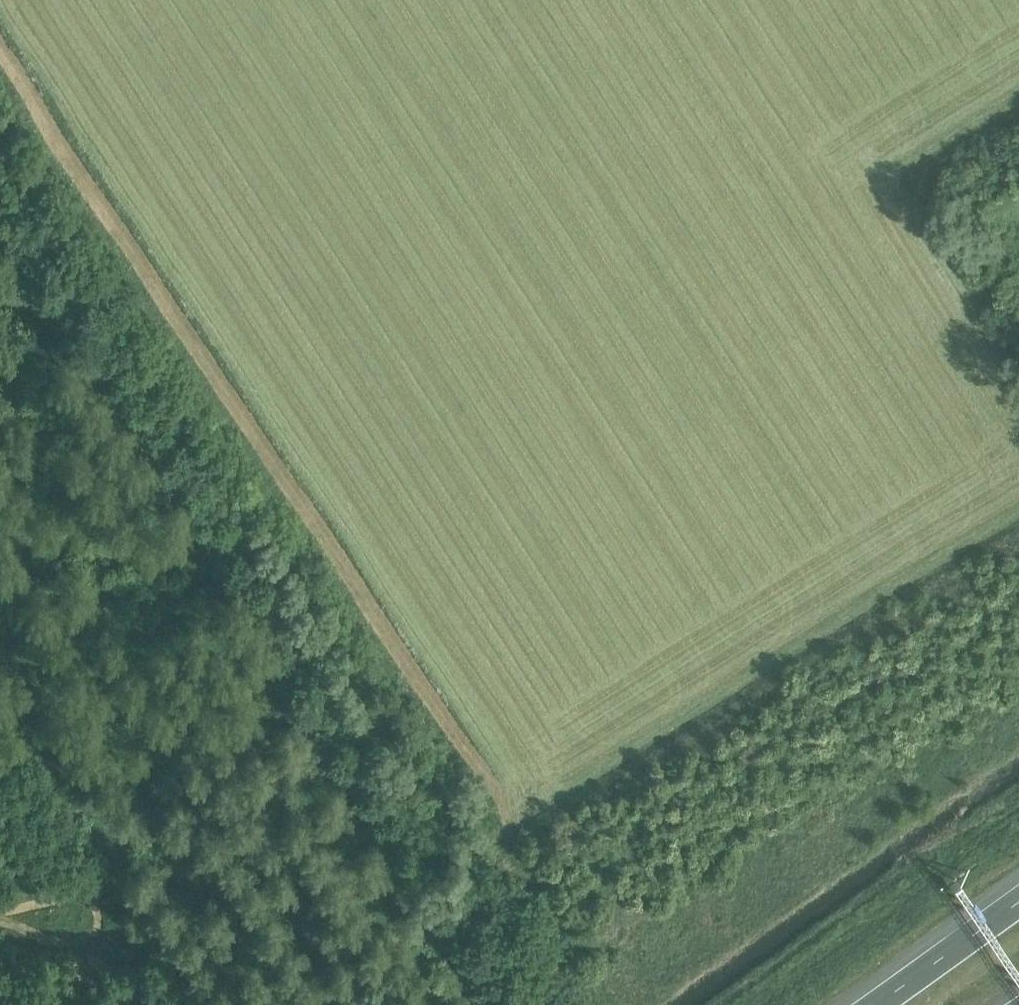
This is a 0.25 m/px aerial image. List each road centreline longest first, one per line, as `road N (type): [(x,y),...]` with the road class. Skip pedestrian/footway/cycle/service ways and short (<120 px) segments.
road 1 (motorway): [(1018,904),(878,1004)]

